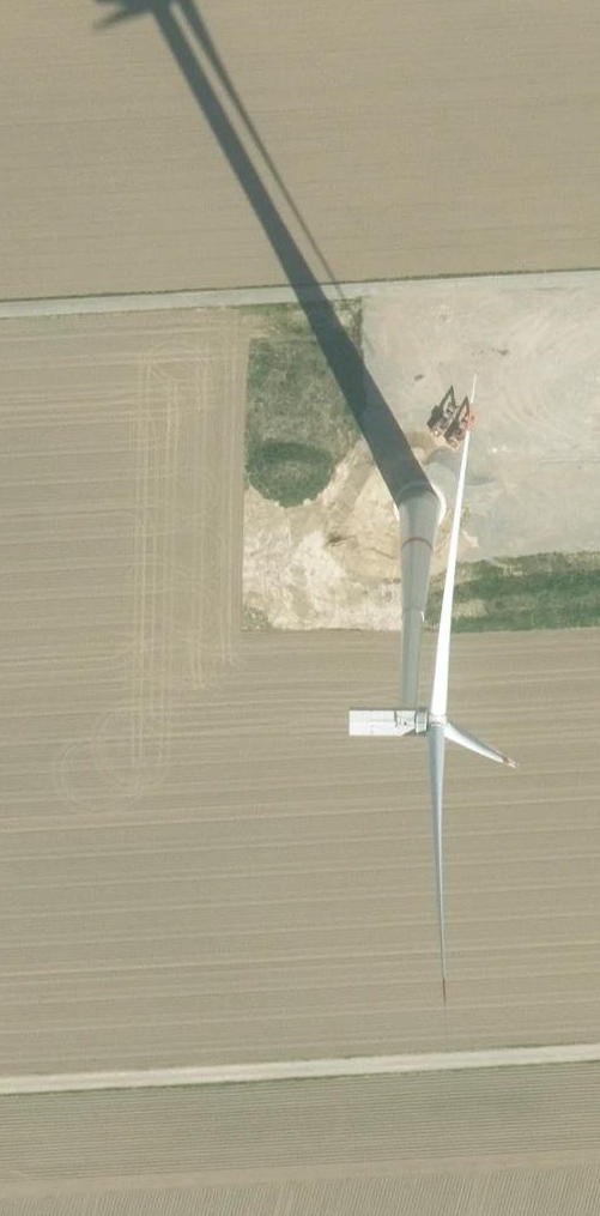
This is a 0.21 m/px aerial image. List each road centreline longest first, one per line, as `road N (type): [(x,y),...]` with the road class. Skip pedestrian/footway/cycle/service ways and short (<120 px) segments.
road 1 (track): [(0,1087),(599,1053)]
road 2 (unclassified): [(0,320),(599,292)]

